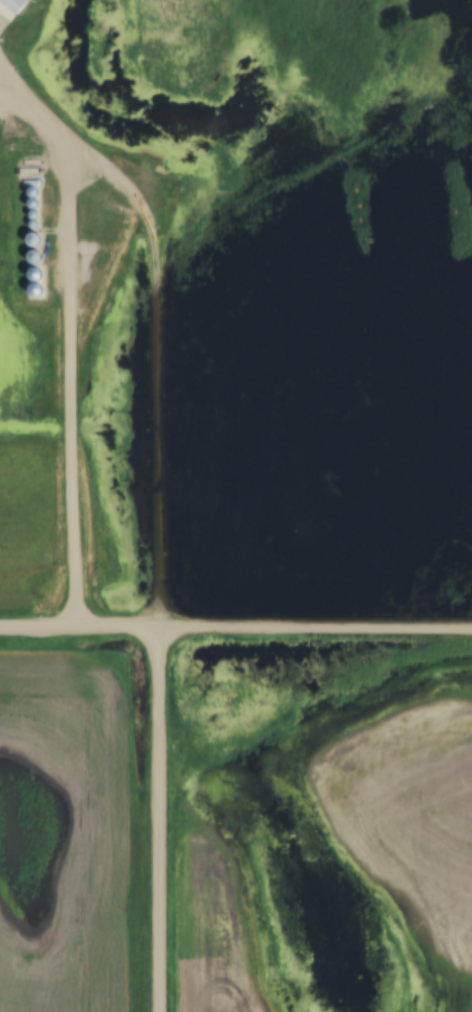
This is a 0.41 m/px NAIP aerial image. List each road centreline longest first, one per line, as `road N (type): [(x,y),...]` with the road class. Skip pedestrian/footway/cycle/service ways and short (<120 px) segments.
road 1 (residential): [(471,629),(0,629)]
road 2 (residential): [(157,1011),(159,629)]

